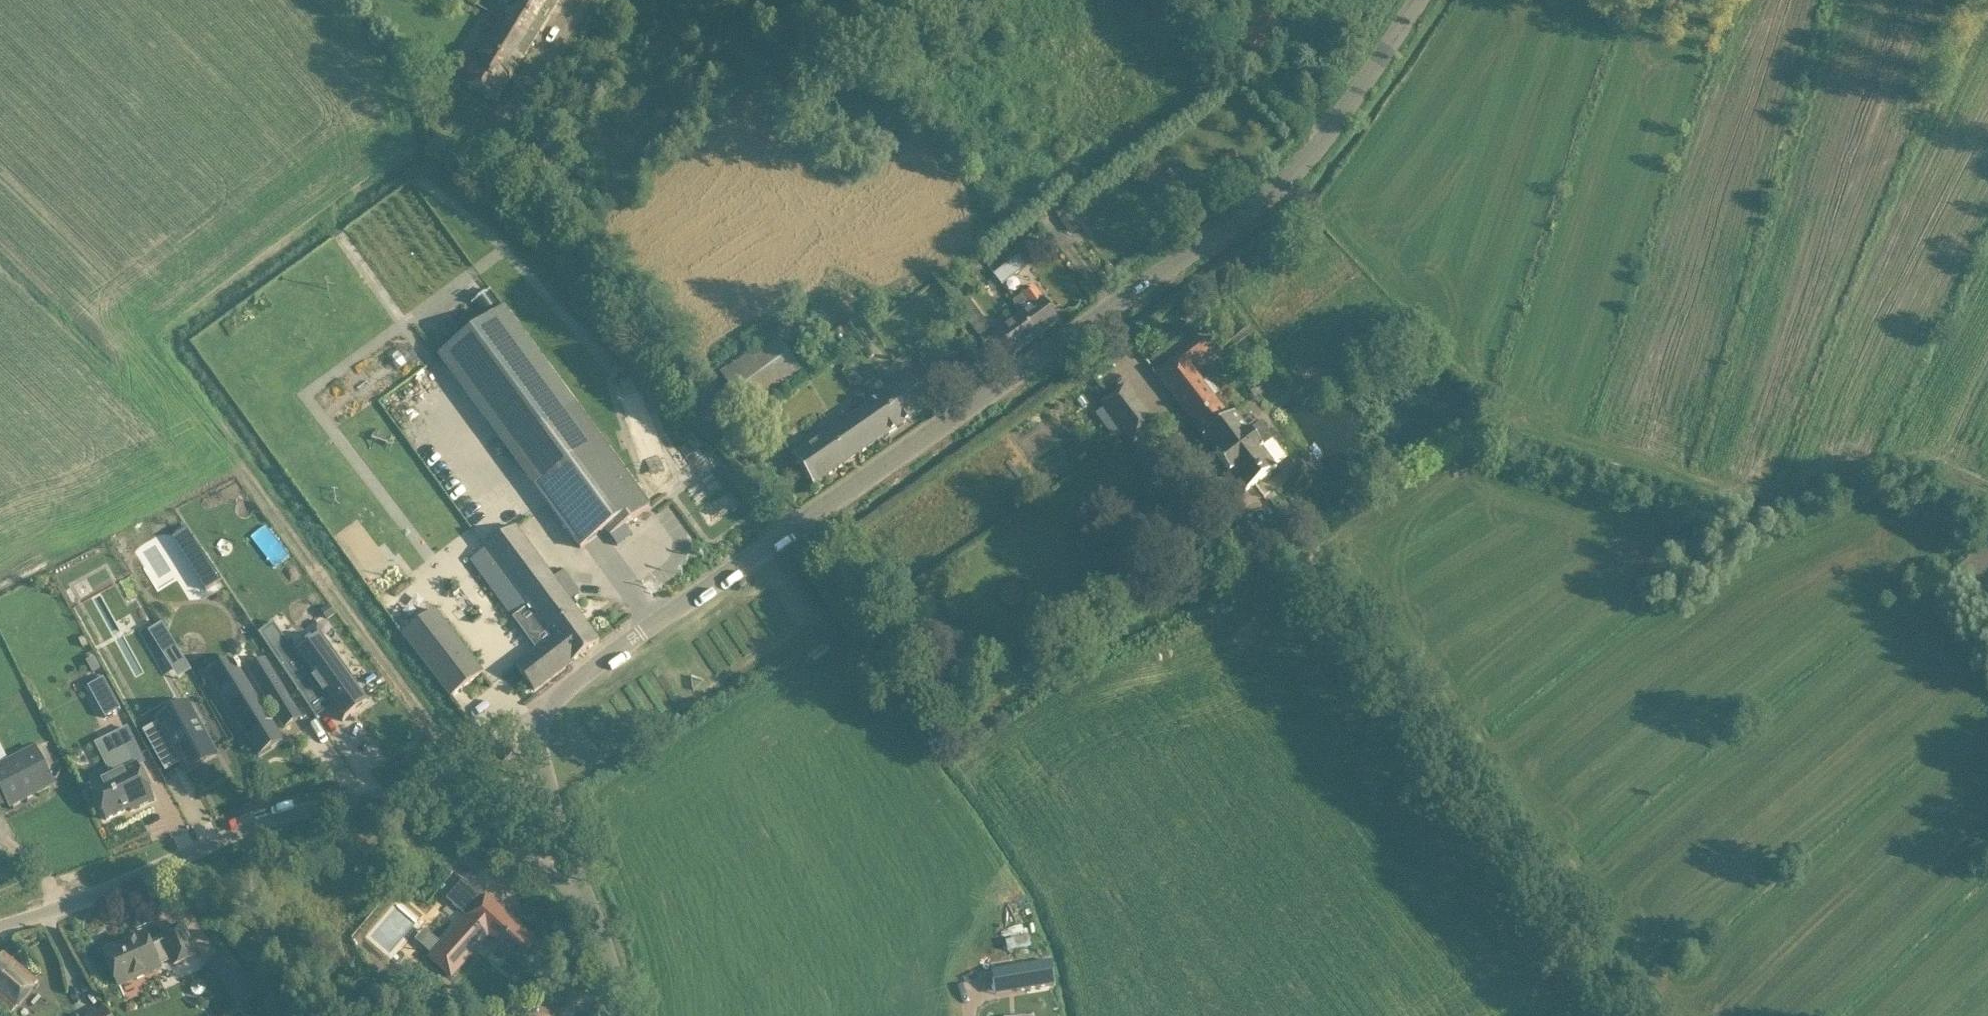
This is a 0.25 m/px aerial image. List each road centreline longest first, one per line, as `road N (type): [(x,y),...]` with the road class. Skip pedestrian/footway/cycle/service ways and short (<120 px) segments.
road 1 (unclassified): [(529,710),(1296,180),(1422,0)]
road 2 (residential): [(0,929),(262,820),(373,797)]
road 3 (unclassified): [(587,905),(526,859),(434,815),(373,797)]
road 4 (unclassified): [(587,905),(529,710)]
road 5 (unclassified): [(373,797),(529,710)]

